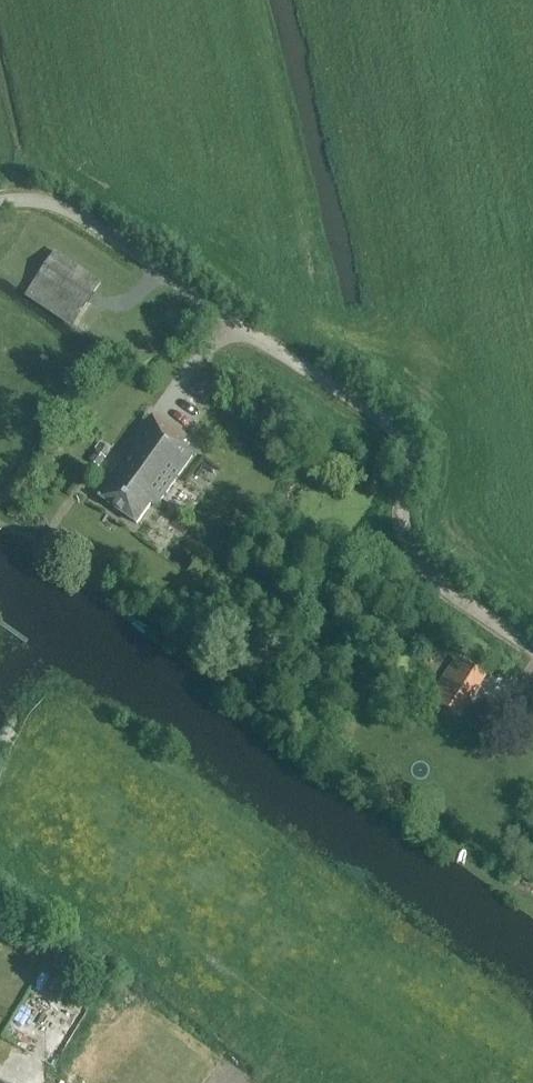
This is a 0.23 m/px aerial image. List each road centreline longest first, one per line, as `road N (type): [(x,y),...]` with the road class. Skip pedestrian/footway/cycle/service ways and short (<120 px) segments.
road 1 (track): [(0,200),(65,207),(388,424),(409,455),(400,523),(411,558),(532,649)]

